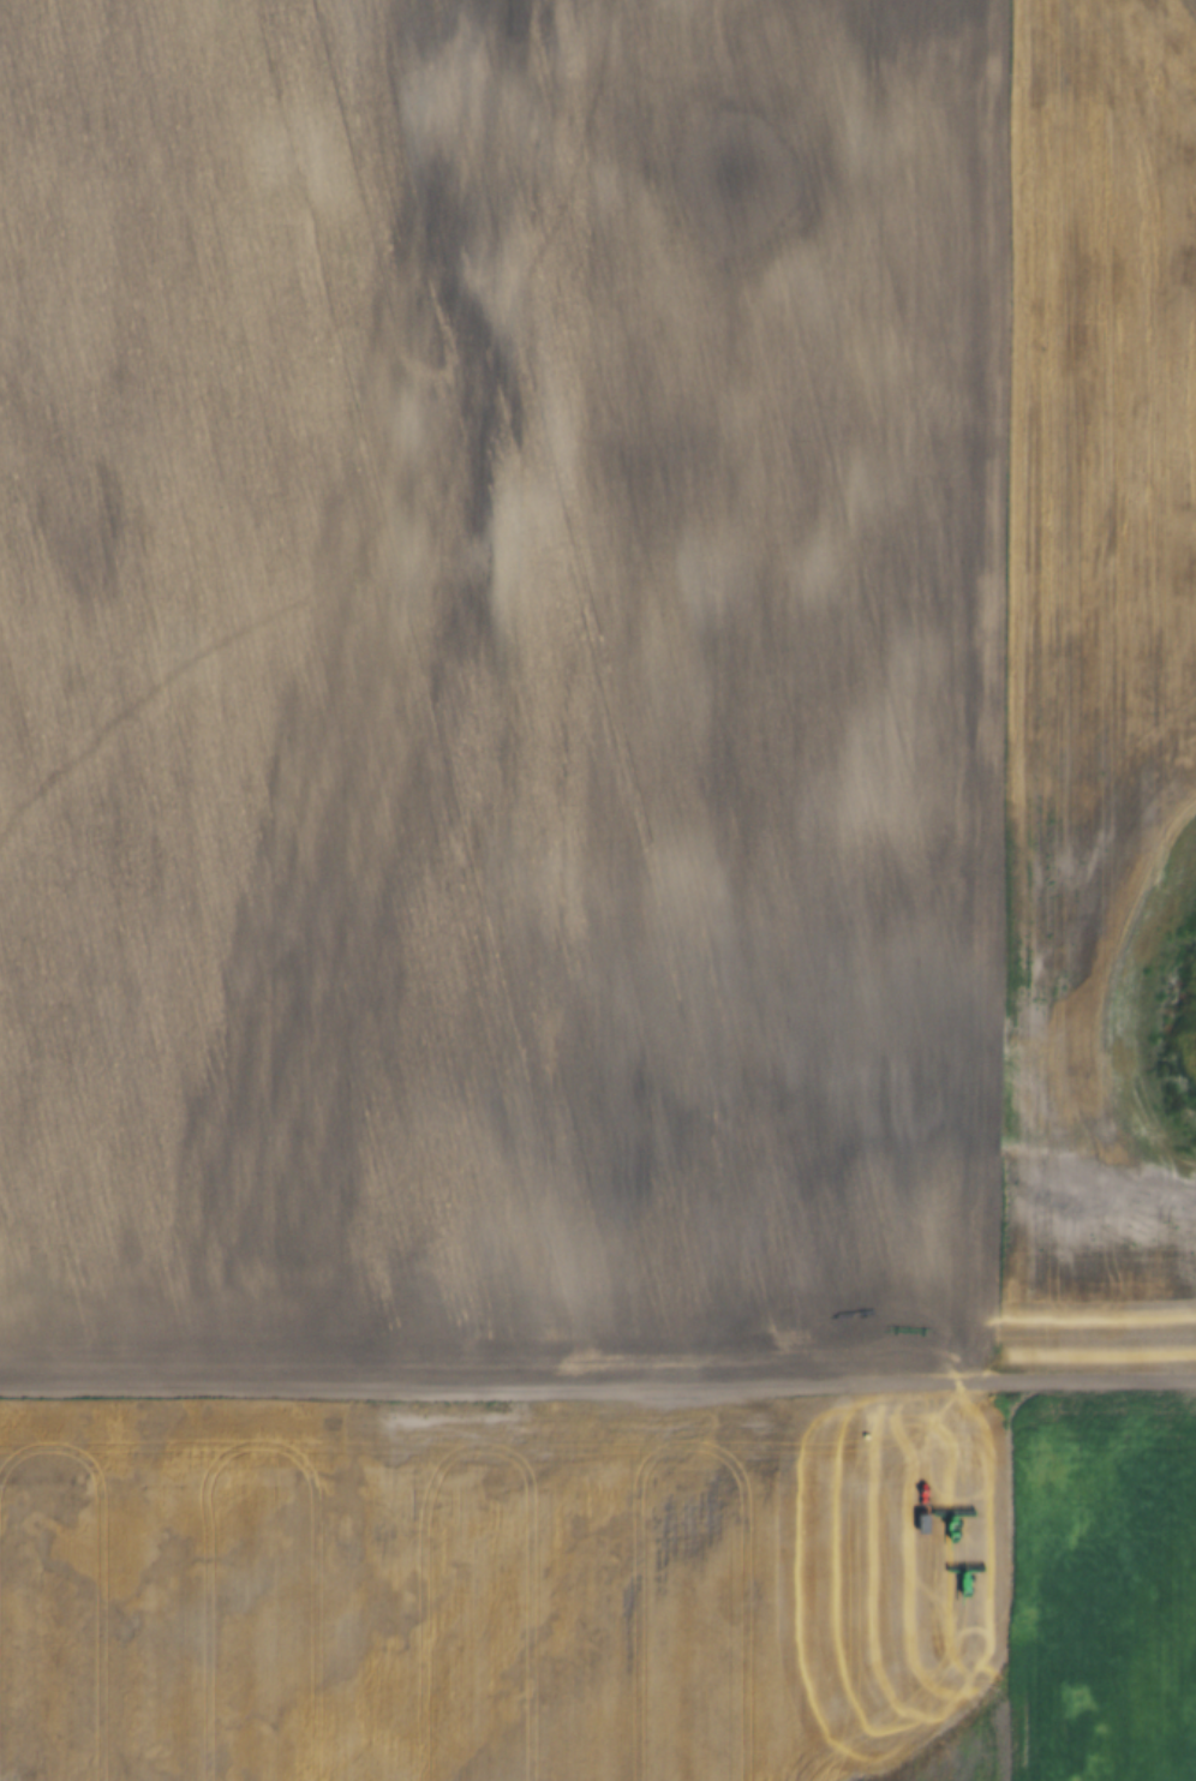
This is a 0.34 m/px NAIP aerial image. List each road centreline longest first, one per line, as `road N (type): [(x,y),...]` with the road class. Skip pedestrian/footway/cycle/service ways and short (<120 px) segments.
road 1 (track): [(1195,1382),(0,1389)]

